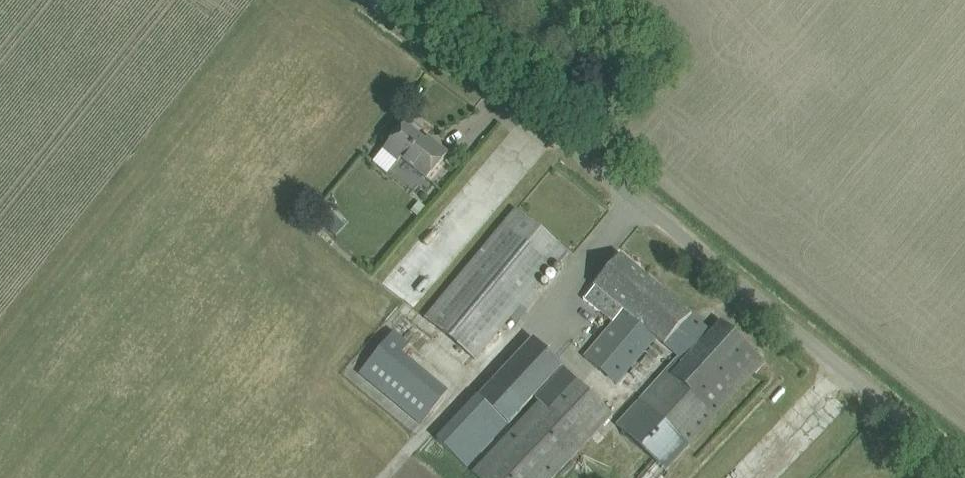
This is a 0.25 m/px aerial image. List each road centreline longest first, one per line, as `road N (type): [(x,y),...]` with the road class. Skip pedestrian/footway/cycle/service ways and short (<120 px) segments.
road 1 (unclassified): [(964,465),(373,0)]

